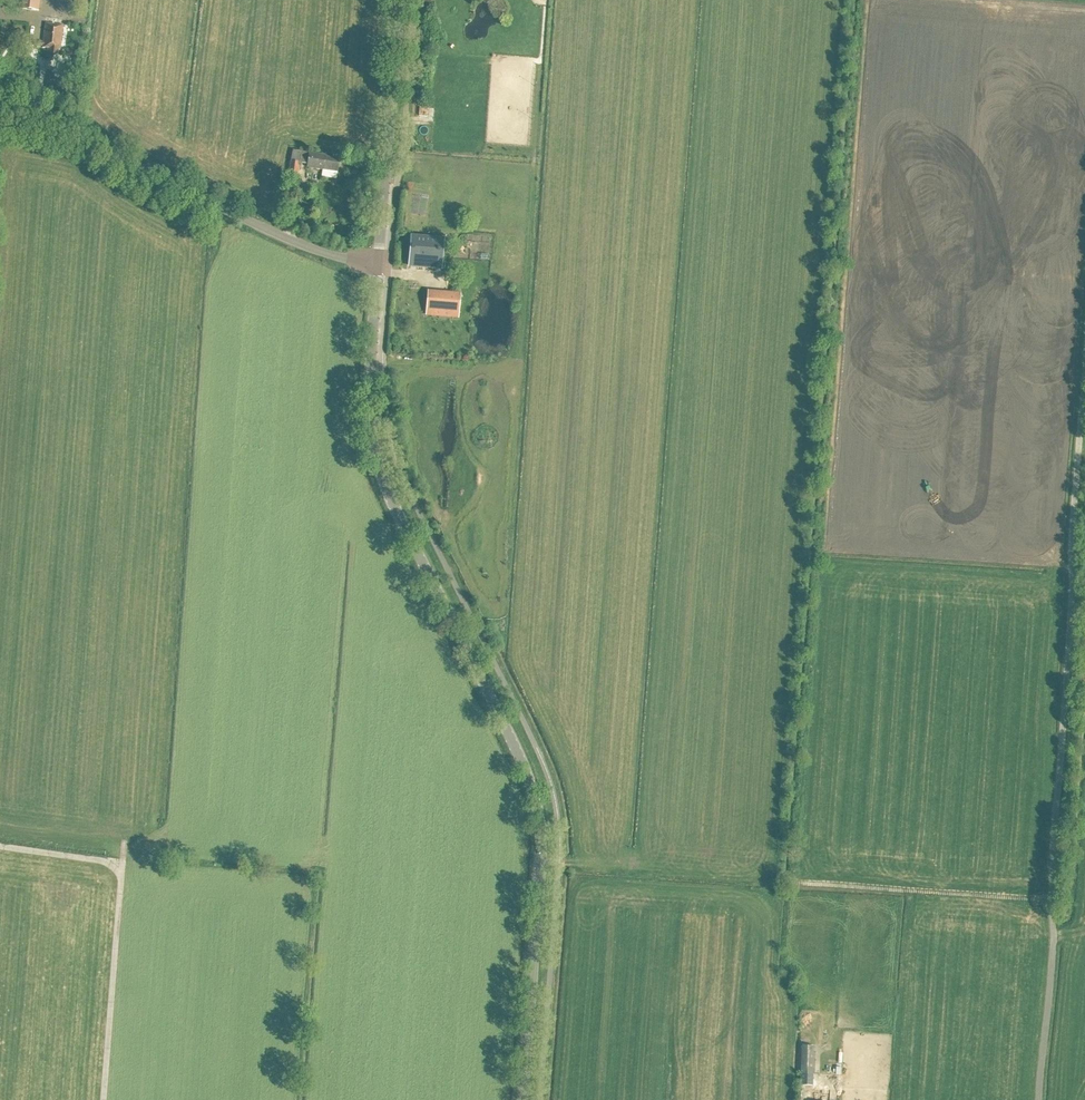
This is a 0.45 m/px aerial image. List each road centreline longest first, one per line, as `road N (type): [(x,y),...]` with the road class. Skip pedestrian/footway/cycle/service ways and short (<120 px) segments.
road 1 (tertiary): [(378,263),(370,386),(376,439),(411,534),(529,775),(543,825),(525,1099)]
road 2 (unclassified): [(378,263),(221,208),(96,137),(0,119)]
road 3 (tertiary): [(378,263),(401,0)]

